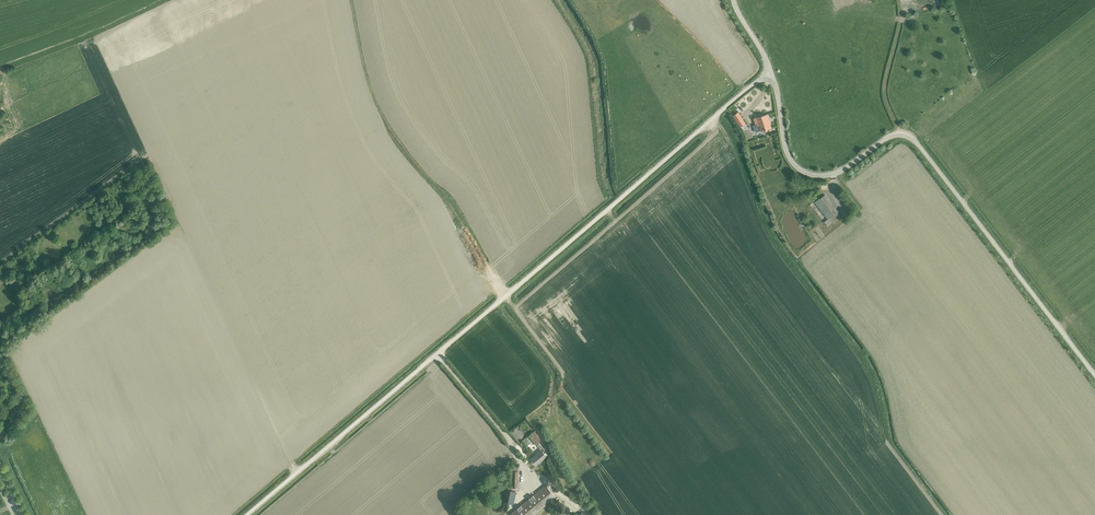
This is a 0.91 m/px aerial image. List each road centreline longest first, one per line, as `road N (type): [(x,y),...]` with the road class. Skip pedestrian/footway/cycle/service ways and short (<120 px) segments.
road 1 (unclassified): [(1094,375),(909,137),(889,137),(832,174),(798,167),(785,147),(771,73)]
road 2 (unclassified): [(437,354),(771,73)]
road 3 (unclassified): [(246,514),(437,354)]

